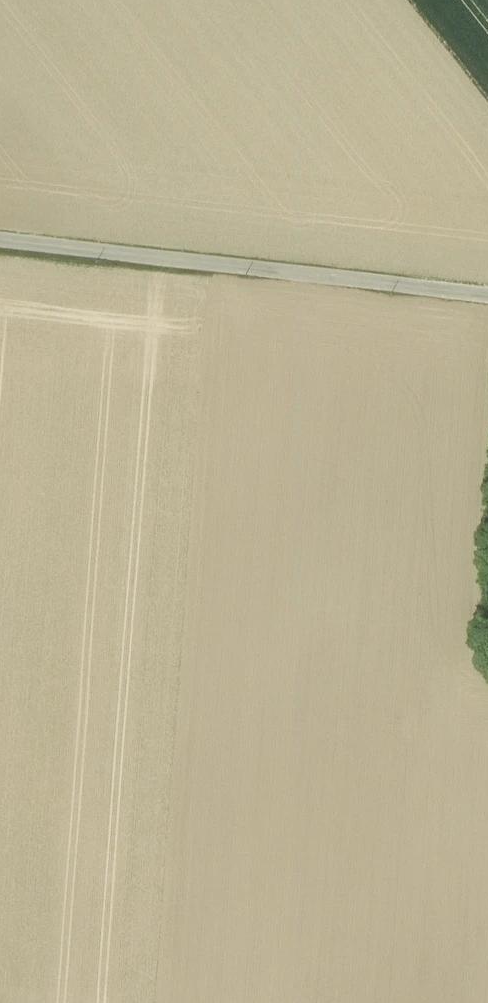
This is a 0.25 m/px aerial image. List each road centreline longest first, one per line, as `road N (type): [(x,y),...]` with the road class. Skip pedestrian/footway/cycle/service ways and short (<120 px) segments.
road 1 (unclassified): [(0,241),(487,295)]

